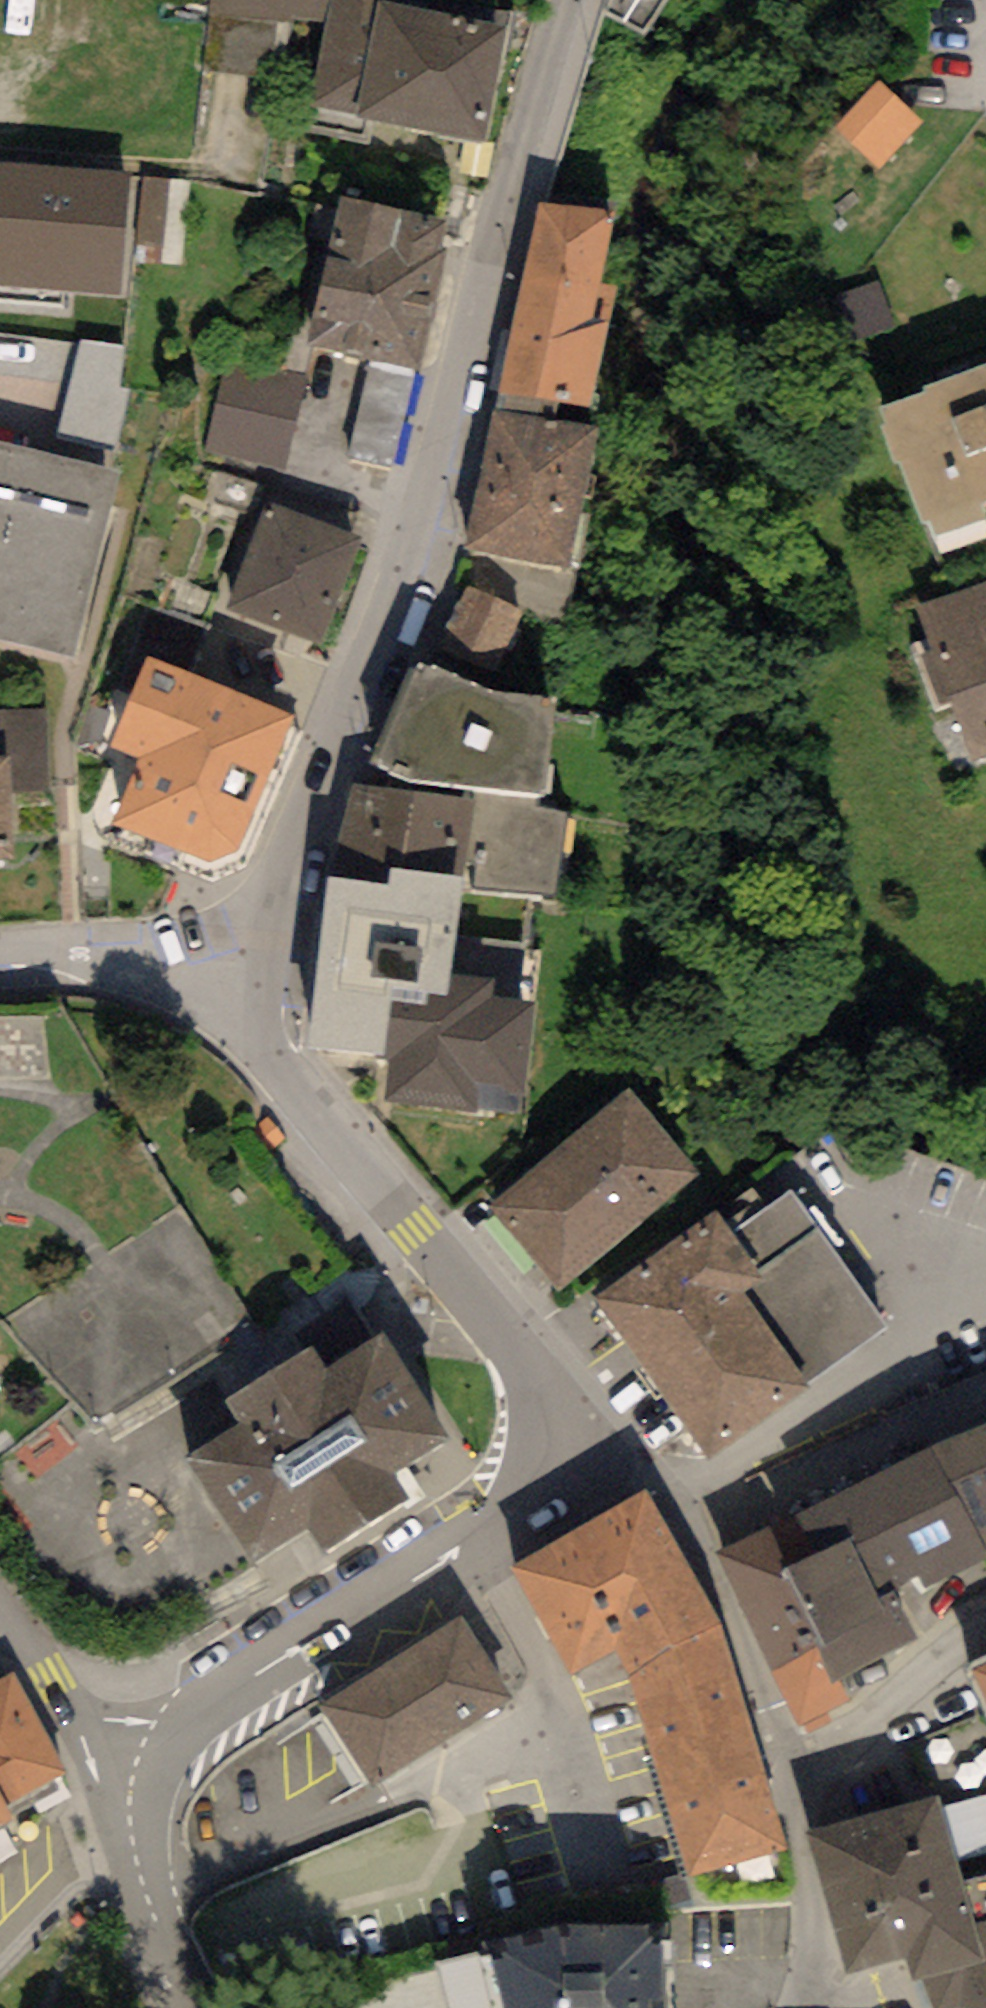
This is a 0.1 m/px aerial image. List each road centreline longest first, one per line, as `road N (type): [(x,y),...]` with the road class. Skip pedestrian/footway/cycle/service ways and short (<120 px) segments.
road 1 (tertiary): [(254,1026),(285,881),(412,520),(576,0)]
road 2 (tertiary): [(127,1795),(213,1698),(473,1542),(510,1502),(557,1411)]
road 3 (tertiary): [(557,1411),(254,1026)]
road 4 (unclassified): [(791,1777),(706,1566),(668,1495),(557,1411)]
road 5 (residential): [(254,1026),(195,997),(50,951),(0,951)]
road 6 (residential): [(791,1777),(985,1621)]
road 7 (residential): [(791,1777),(809,1909),(809,1951),(793,2007)]
road 8 (tertiary): [(195,2007),(149,1904),(127,1795)]
road 9 (residential): [(0,1618),(127,1795)]

